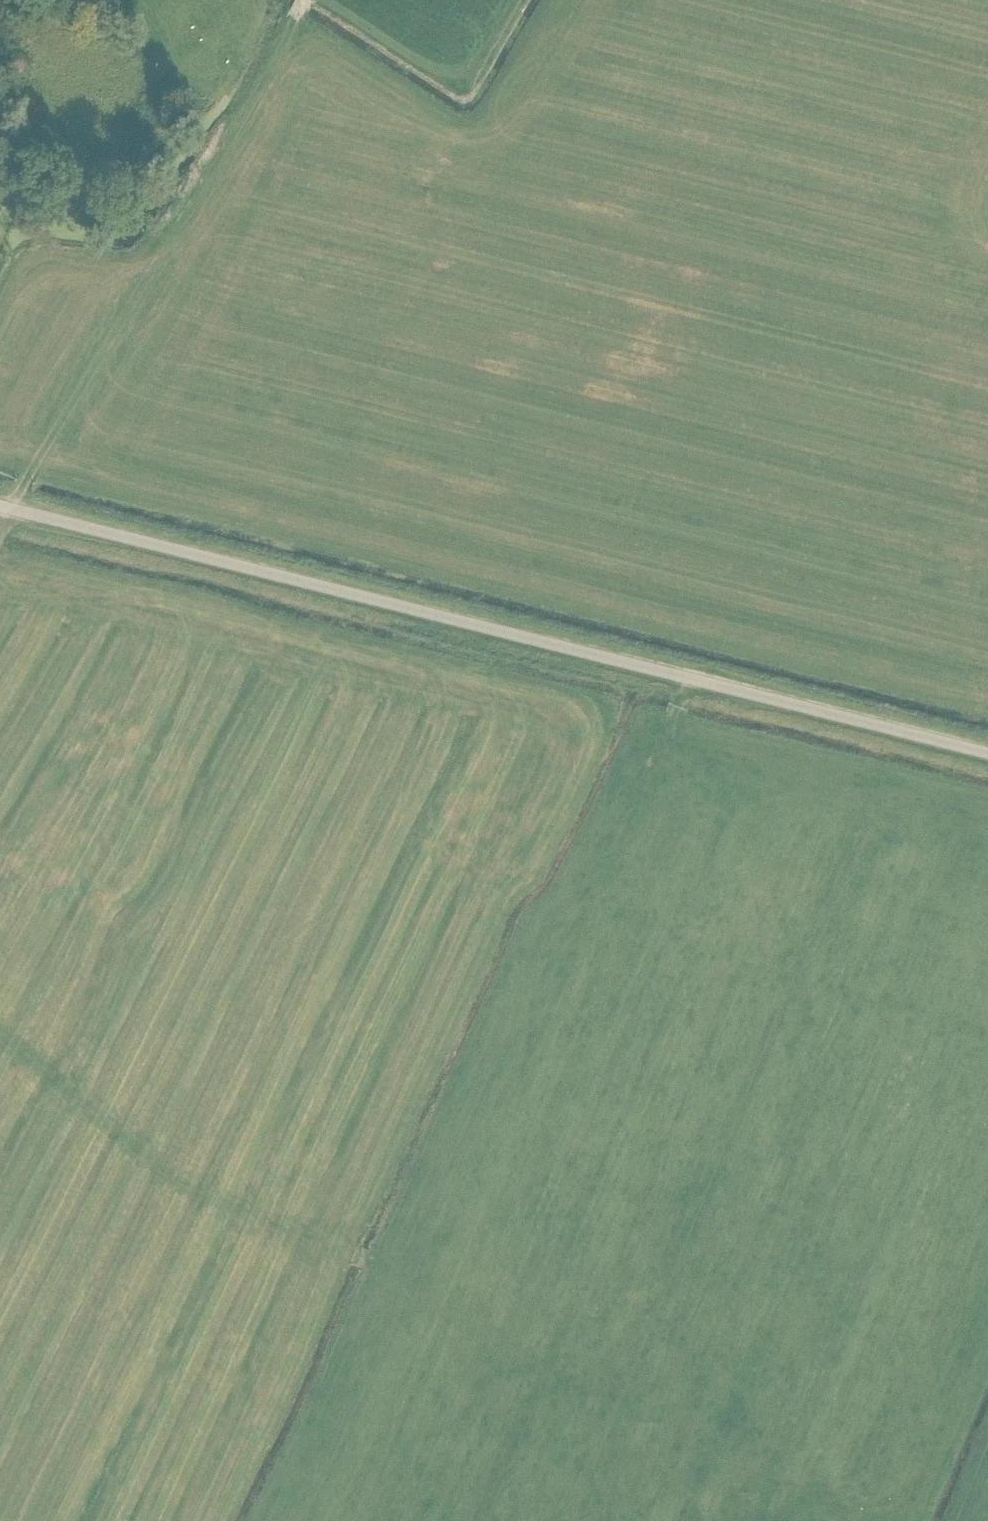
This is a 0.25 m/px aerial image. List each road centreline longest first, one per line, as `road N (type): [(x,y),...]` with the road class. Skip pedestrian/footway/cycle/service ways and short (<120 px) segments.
road 1 (unclassified): [(987,753),(0,506)]
road 2 (track): [(9,508),(267,77),(303,0)]

